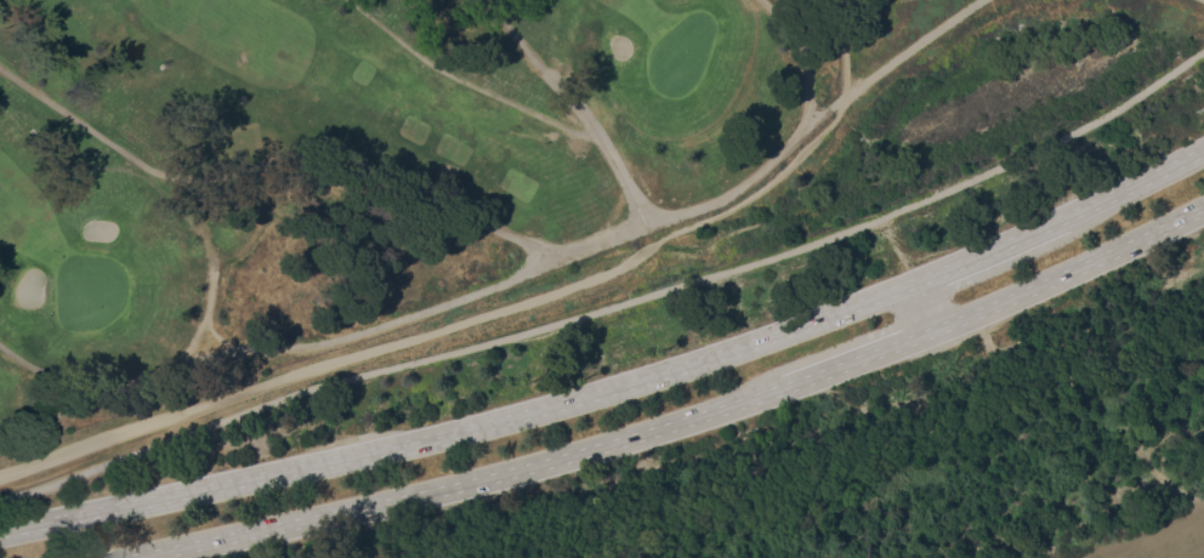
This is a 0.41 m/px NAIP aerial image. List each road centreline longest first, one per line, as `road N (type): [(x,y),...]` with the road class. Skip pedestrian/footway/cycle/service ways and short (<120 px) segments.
road 1 (primary): [(913,285),(470,429),(0,532)]
road 2 (primary): [(129,557),(495,474),(689,421),(784,385)]
road 3 (primary): [(932,329),(1203,204)]
road 4 (primary): [(1064,222),(913,285)]
road 5 (primary): [(784,385),(932,329)]
road 6 (primary): [(1203,147),(1064,222)]

